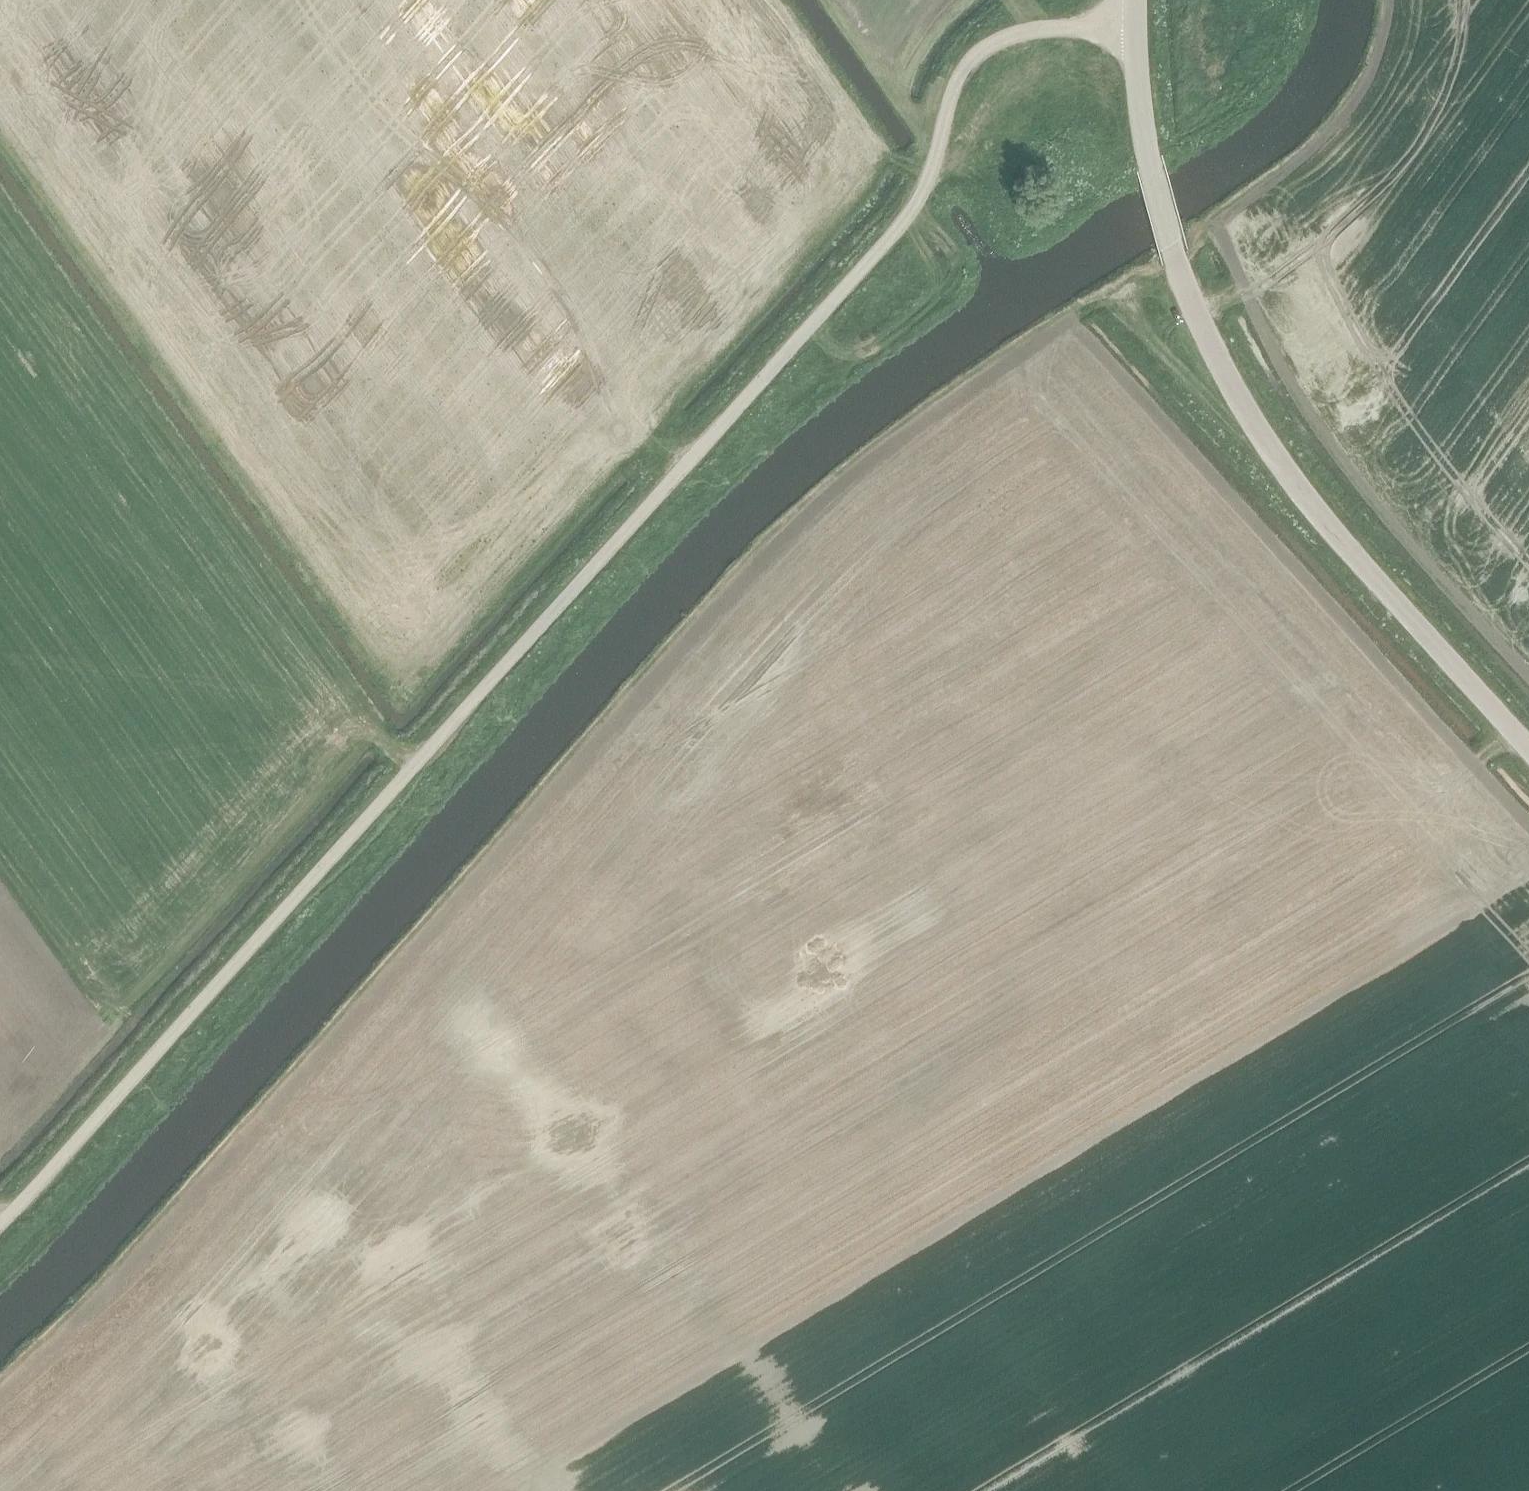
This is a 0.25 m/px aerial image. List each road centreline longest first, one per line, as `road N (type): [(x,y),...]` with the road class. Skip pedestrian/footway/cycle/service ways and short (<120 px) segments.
road 1 (unclassified): [(0,1225),(918,195),(948,92),(966,62),(1011,35),(1133,24)]
road 2 (tertiary): [(1528,754),(1267,458),(1209,353),(1168,256),(1145,169),(1133,24)]

